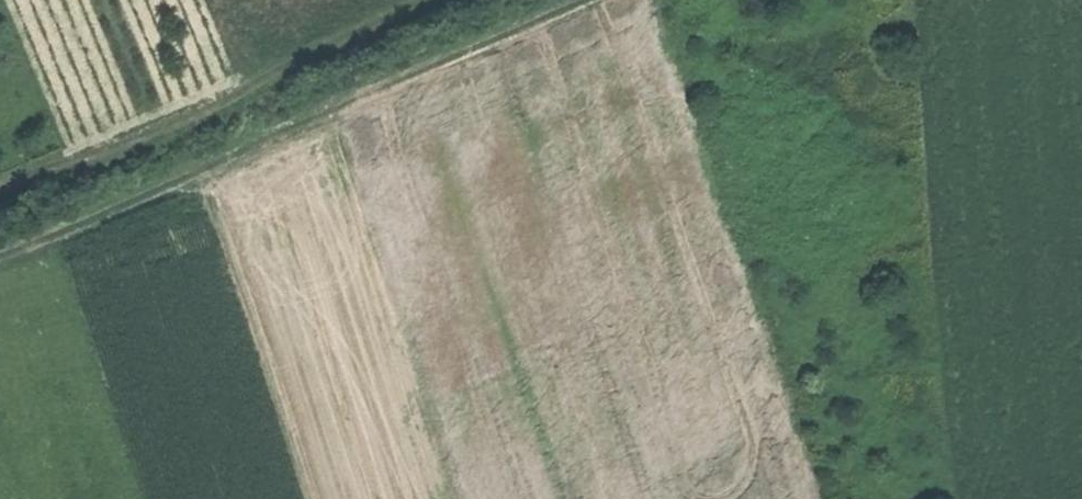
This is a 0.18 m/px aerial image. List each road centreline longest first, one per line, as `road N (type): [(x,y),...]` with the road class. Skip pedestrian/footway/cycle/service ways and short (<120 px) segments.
road 1 (track): [(451,0),(0,205)]

